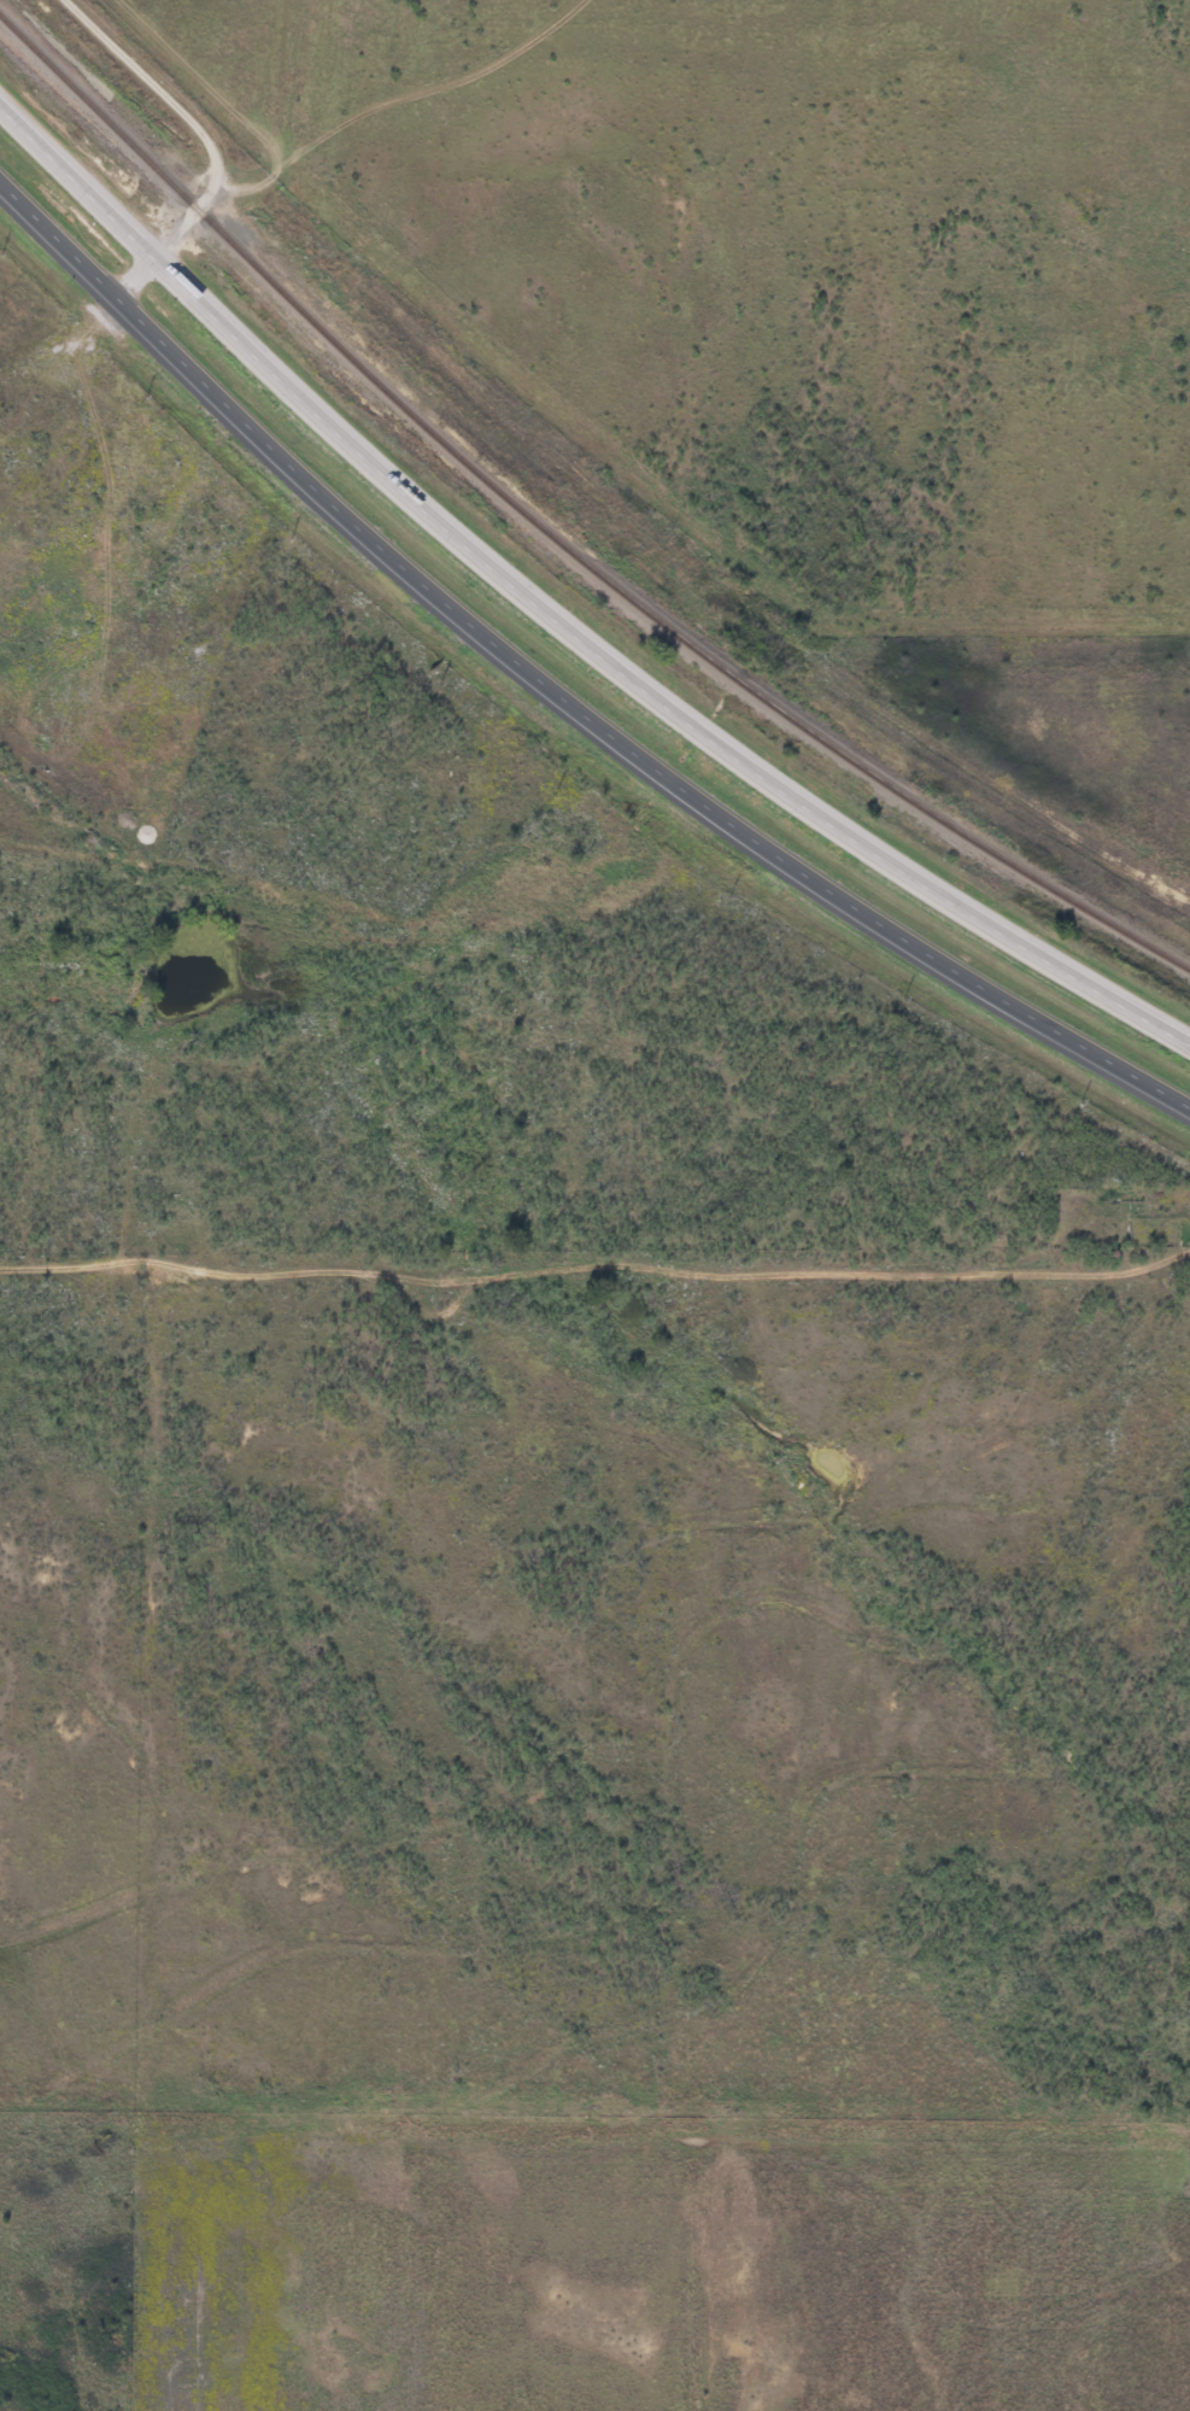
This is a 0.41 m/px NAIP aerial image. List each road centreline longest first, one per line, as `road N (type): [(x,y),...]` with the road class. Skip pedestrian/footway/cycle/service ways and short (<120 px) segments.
road 1 (trunk): [(1189,1048),(1014,949),(820,825),(545,618),(285,392),(0,116)]
road 2 (trunk): [(0,189),(353,527),(637,759),(940,961),(1189,1109)]
road 3 (residential): [(991,934),(462,1229)]
road 4 (residential): [(71,0),(203,128),(223,170),(189,226),(117,298)]

